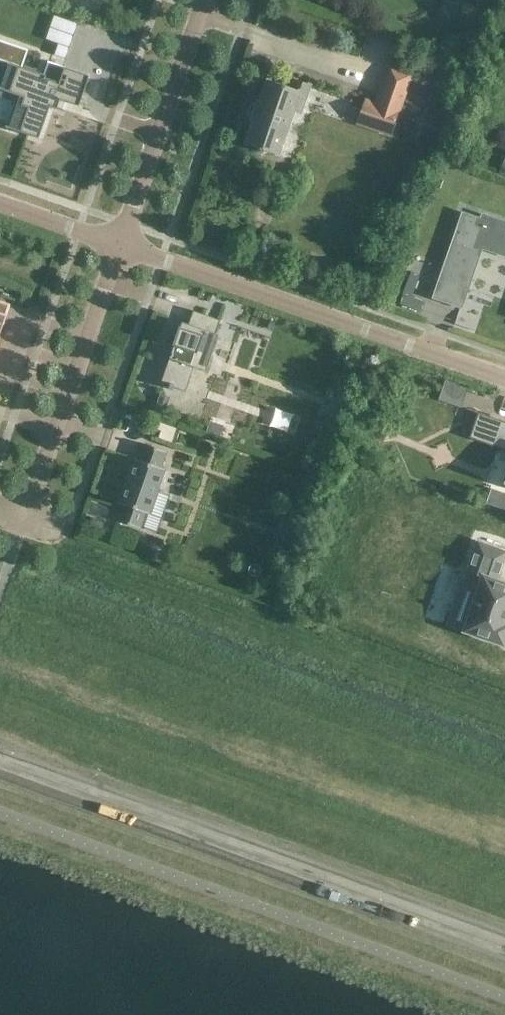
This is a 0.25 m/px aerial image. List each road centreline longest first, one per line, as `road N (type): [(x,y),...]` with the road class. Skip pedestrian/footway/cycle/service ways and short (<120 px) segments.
road 1 (tertiary): [(504,948),(0,764)]
road 2 (residential): [(121,246),(504,378)]
road 3 (residential): [(121,246),(21,529)]
road 4 (residential): [(204,0),(121,246)]
road 5 (residential): [(0,204),(121,246)]

